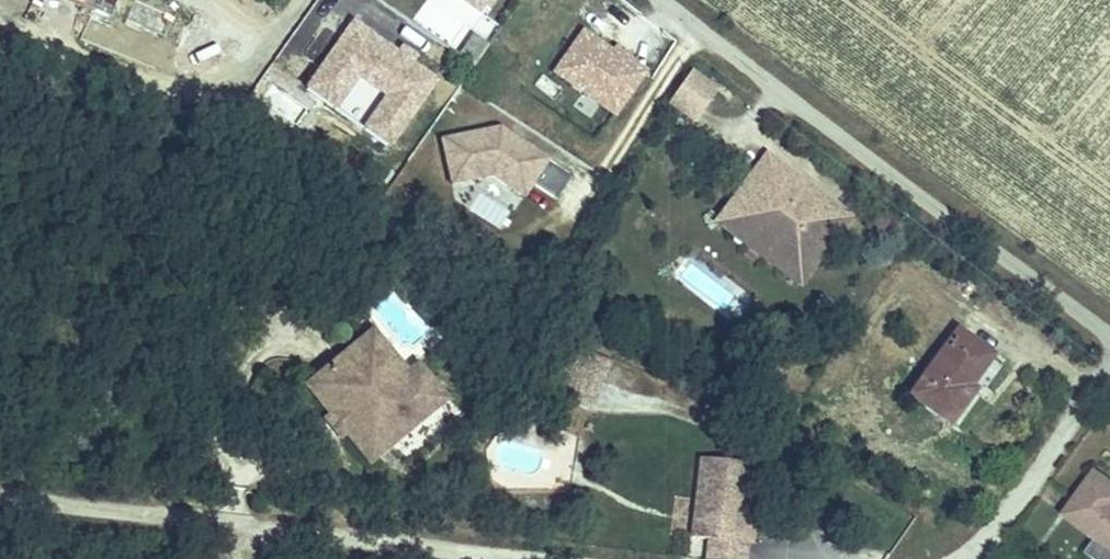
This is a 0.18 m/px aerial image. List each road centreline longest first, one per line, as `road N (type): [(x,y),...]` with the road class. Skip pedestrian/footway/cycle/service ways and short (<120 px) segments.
road 1 (residential): [(1109,345),(666,0)]

